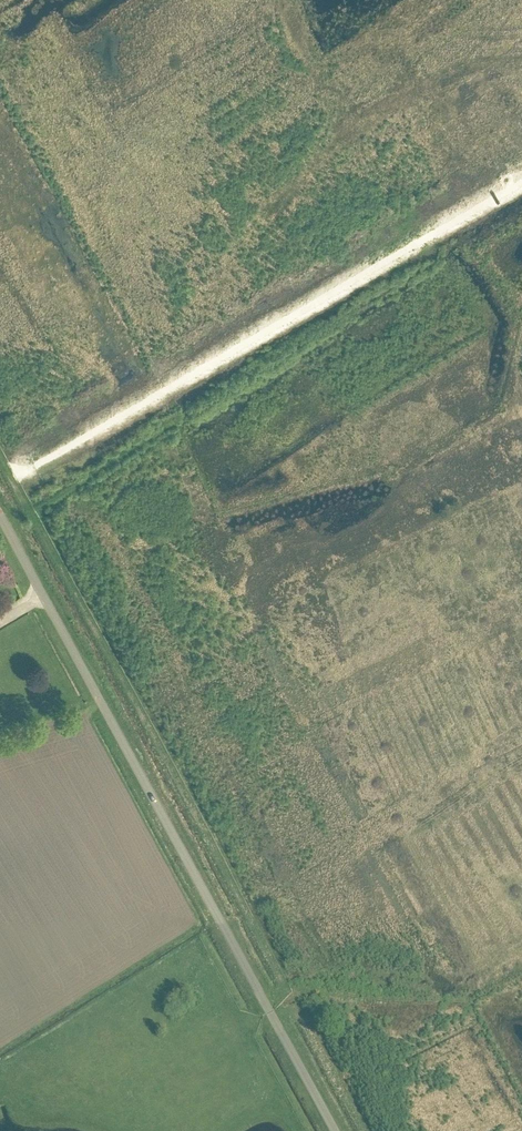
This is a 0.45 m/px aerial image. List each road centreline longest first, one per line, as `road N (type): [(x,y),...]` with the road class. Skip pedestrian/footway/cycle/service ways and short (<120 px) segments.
road 1 (tertiary): [(335,1130),(0,515)]

